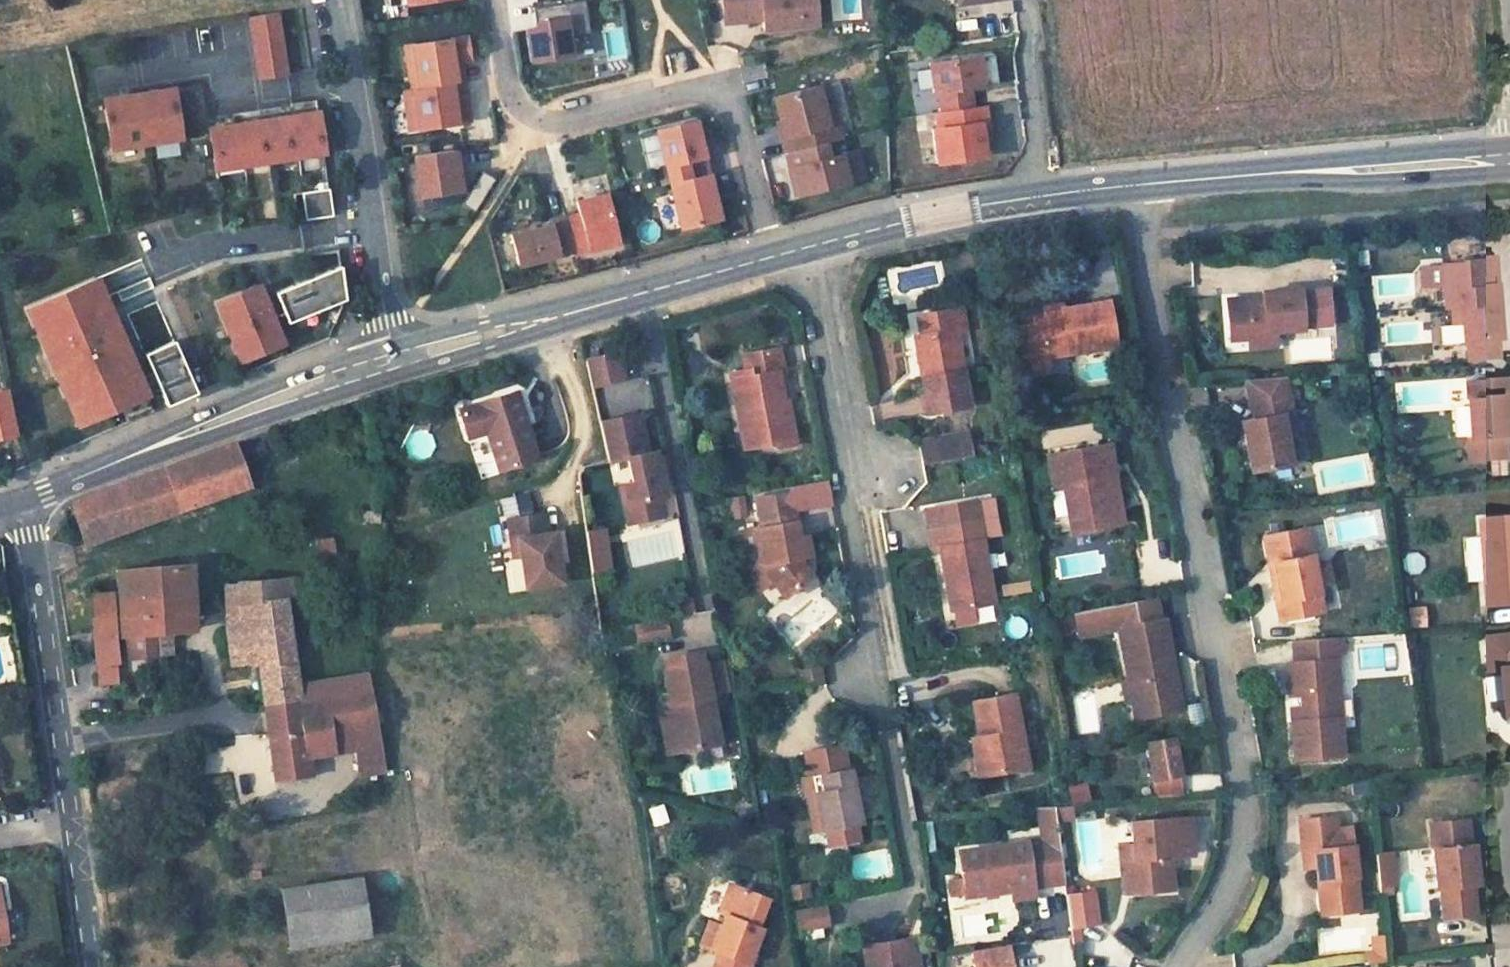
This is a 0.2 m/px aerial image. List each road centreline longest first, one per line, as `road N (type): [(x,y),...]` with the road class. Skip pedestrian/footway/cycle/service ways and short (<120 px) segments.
road 1 (residential): [(1178,966),(1217,908),(1238,850),(1243,792),(1132,185)]
road 2 (residential): [(495,0),(515,98),(536,115),(567,118),(702,89),(733,103),(770,258)]
road 3 (secondary): [(23,501),(394,361)]
road 4 (secondary): [(394,361),(770,258)]
road 5 (secondary): [(1132,185),(1509,157)]
road 6 (residential): [(337,0),(394,361)]
road 7 (secondary): [(809,248),(1023,198),(1132,185)]
road 8 (residential): [(76,815),(23,501)]
road 9 (residential): [(845,435),(878,674)]
road 10 (residential): [(809,248),(845,435)]
road 11 (residential): [(97,966),(76,815)]

